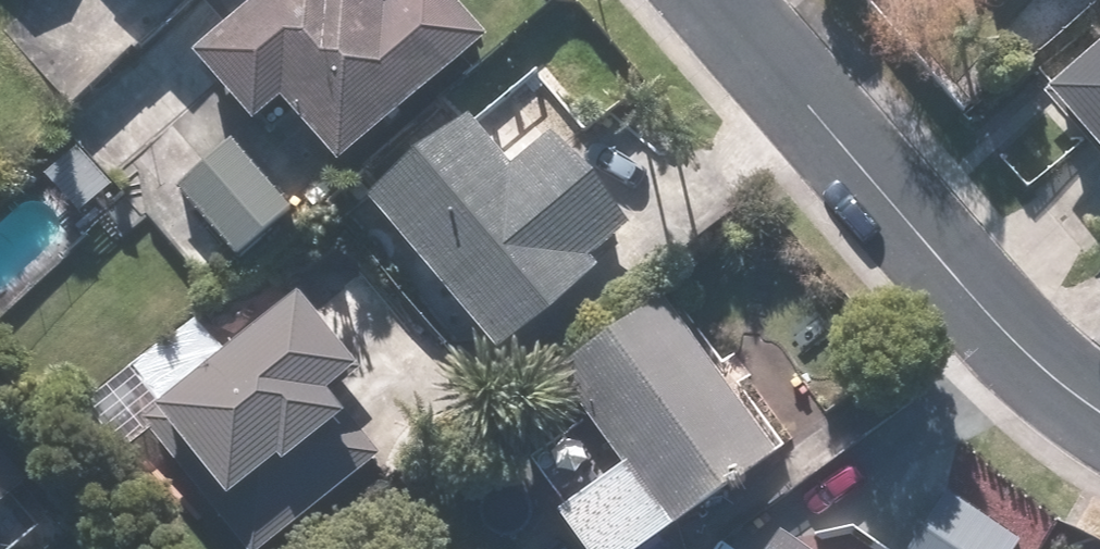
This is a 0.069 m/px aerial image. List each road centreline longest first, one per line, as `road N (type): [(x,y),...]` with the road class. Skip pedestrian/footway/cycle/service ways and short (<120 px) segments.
road 1 (residential): [(712,0),(932,257),(1037,361),(1099,406)]

